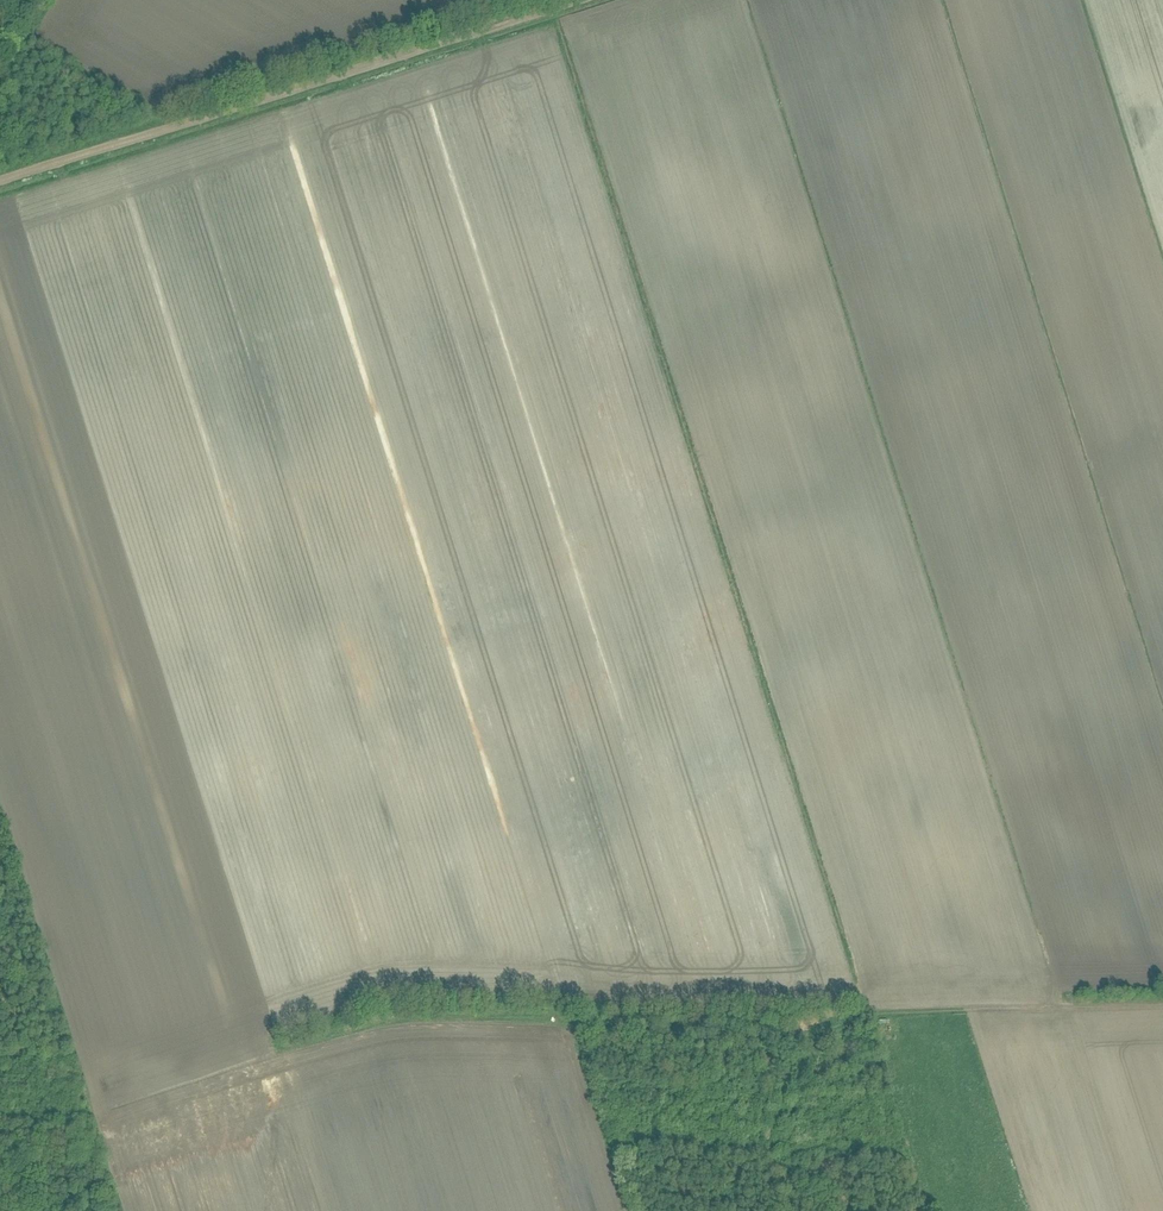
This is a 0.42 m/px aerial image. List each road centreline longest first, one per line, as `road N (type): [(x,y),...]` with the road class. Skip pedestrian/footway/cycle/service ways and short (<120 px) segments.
road 1 (track): [(1162,1002),(874,1011),(811,1041),(403,1010),(90,1108)]
road 2 (track): [(0,320),(235,1020)]
road 3 (track): [(0,183),(578,0)]
road 4 (track): [(878,1011),(936,1210)]

